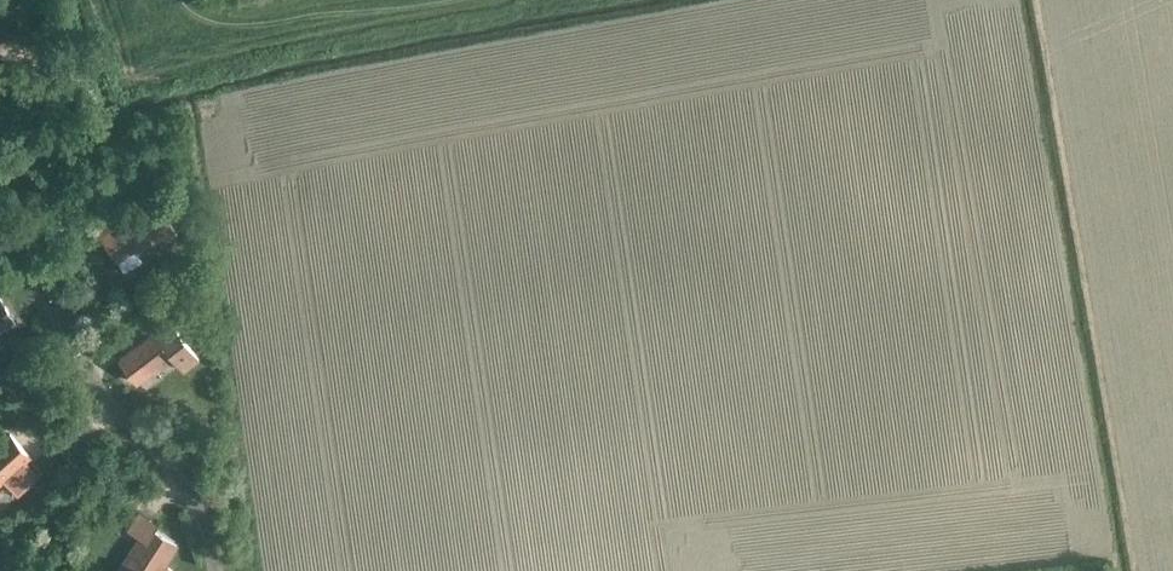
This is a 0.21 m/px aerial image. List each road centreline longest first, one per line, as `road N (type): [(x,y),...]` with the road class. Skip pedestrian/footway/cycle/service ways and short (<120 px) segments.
road 1 (residential): [(218,570),(188,490),(116,410),(0,215)]

